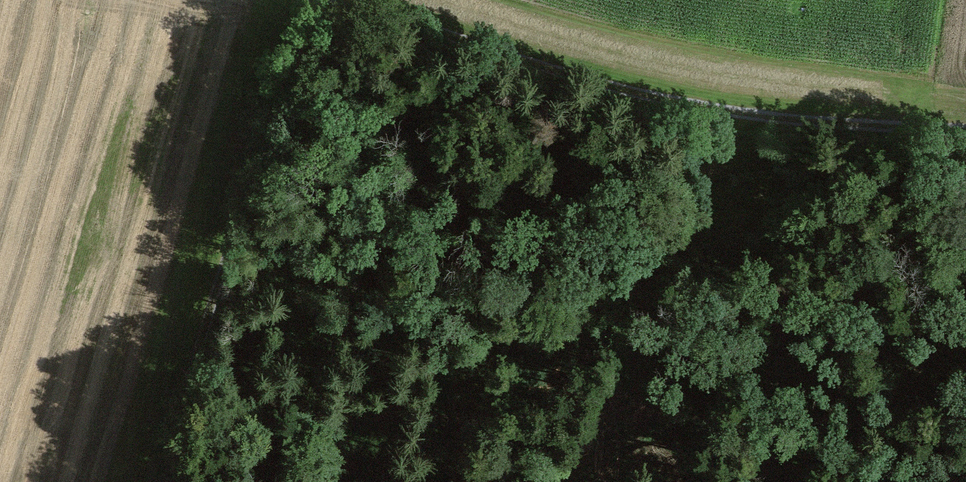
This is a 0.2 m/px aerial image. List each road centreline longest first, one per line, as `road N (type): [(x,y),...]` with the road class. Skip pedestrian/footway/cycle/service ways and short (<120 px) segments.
road 1 (track): [(305,0),(304,25),(256,157),(164,481)]
road 2 (track): [(789,117),(686,105),(499,58),(342,0)]
road 3 (track): [(764,481),(789,117)]
road 4 (track): [(965,131),(789,117)]

